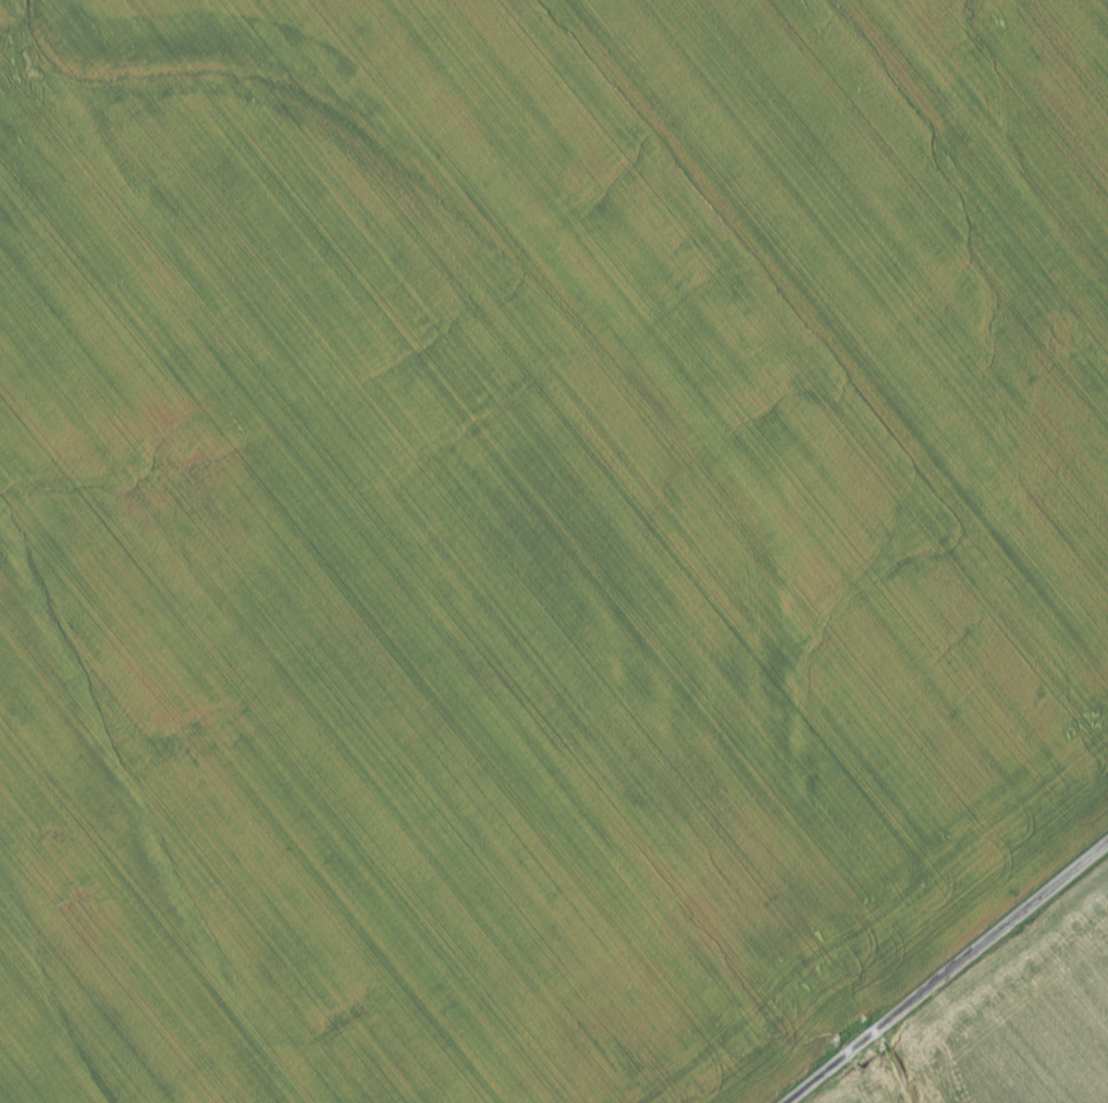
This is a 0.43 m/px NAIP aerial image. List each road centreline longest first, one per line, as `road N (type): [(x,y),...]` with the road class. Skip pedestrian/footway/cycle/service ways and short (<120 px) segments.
road 1 (residential): [(773,1102),(1107,831)]

